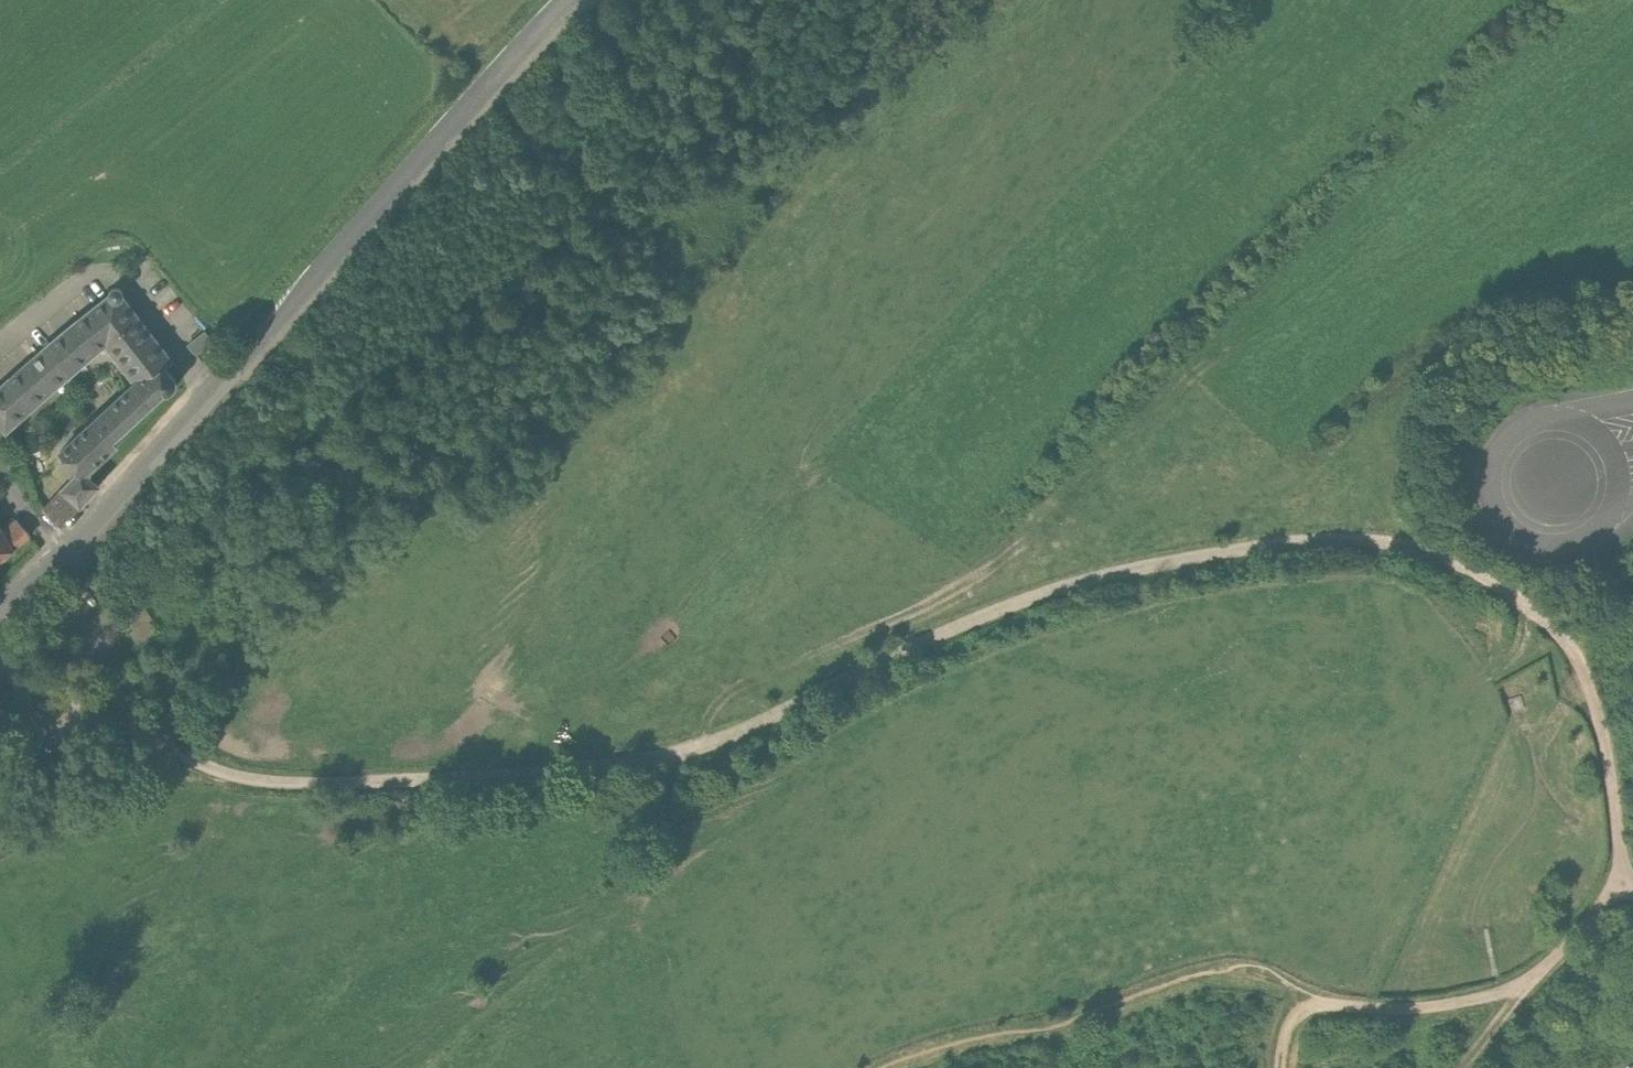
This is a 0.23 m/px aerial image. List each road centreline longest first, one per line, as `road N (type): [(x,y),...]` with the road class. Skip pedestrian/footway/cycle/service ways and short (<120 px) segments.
road 1 (track): [(1632,889),(1624,882),(1602,737),(1571,651),(1501,587),(1403,545),(1300,542),(1115,576),(962,630),(698,751),(554,774),(246,783),(120,728),(0,653)]
road 2 (tertiary): [(564,0),(75,542),(0,608)]
road 3 (track): [(1538,974),(1500,995),(1431,1008),(1351,1008),(1308,997),(1289,1017),(1281,1067)]
road 4 (track): [(1624,882),(1461,1067)]

